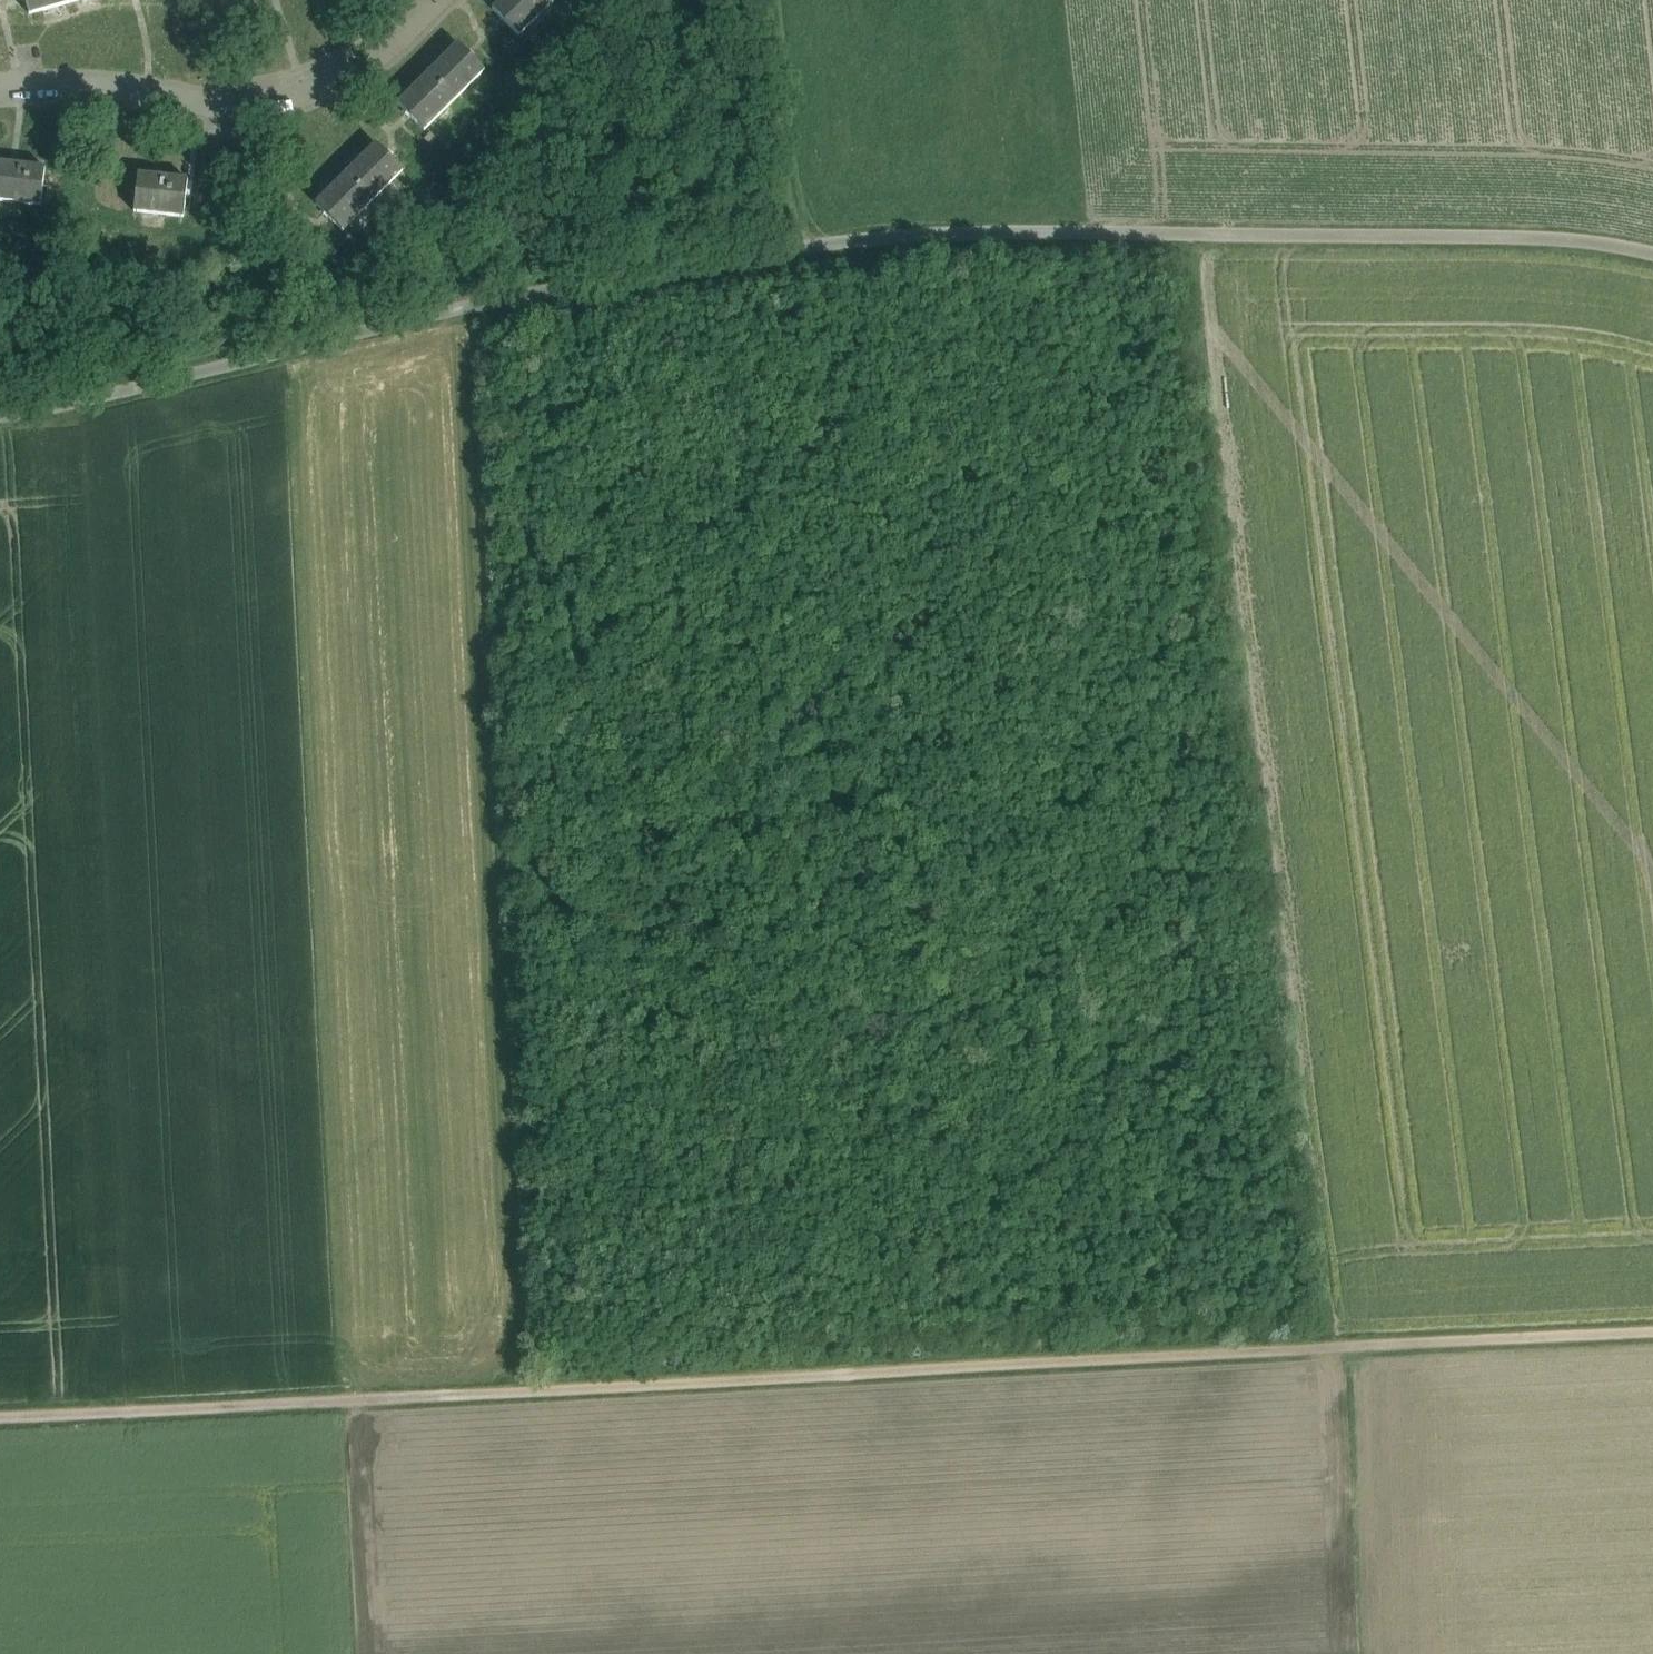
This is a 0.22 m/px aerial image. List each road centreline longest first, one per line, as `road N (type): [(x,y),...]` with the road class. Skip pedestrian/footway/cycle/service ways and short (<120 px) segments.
road 1 (track): [(1652,253),(1516,236),(813,252),(562,294),(0,428)]
road 2 (track): [(1652,1335),(0,1417)]
road 3 (residential): [(441,0),(352,75),(271,102),(220,105),(101,86),(0,90)]

